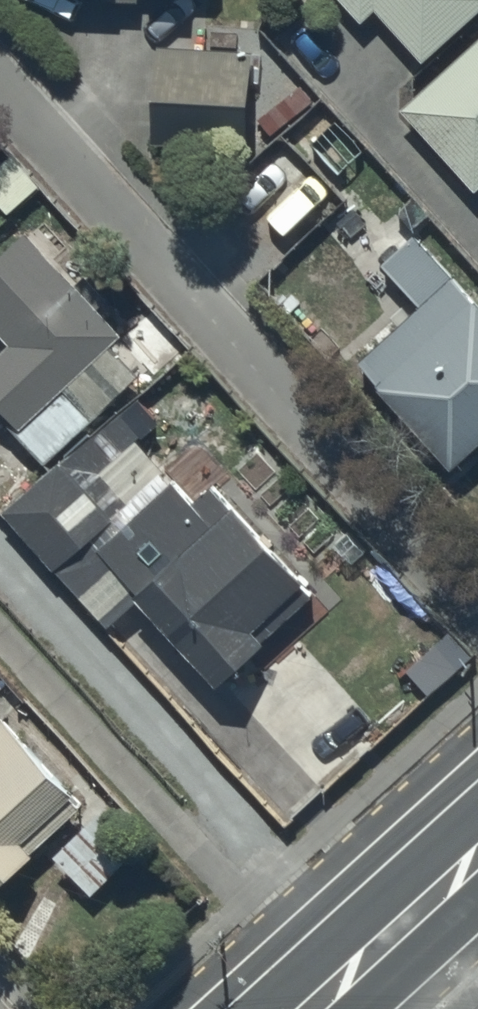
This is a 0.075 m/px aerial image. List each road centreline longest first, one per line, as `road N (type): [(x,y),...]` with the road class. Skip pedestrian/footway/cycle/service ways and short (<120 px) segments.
road 1 (residential): [(0,90),(477,621)]
road 2 (secondary): [(306,1008),(477,846)]

